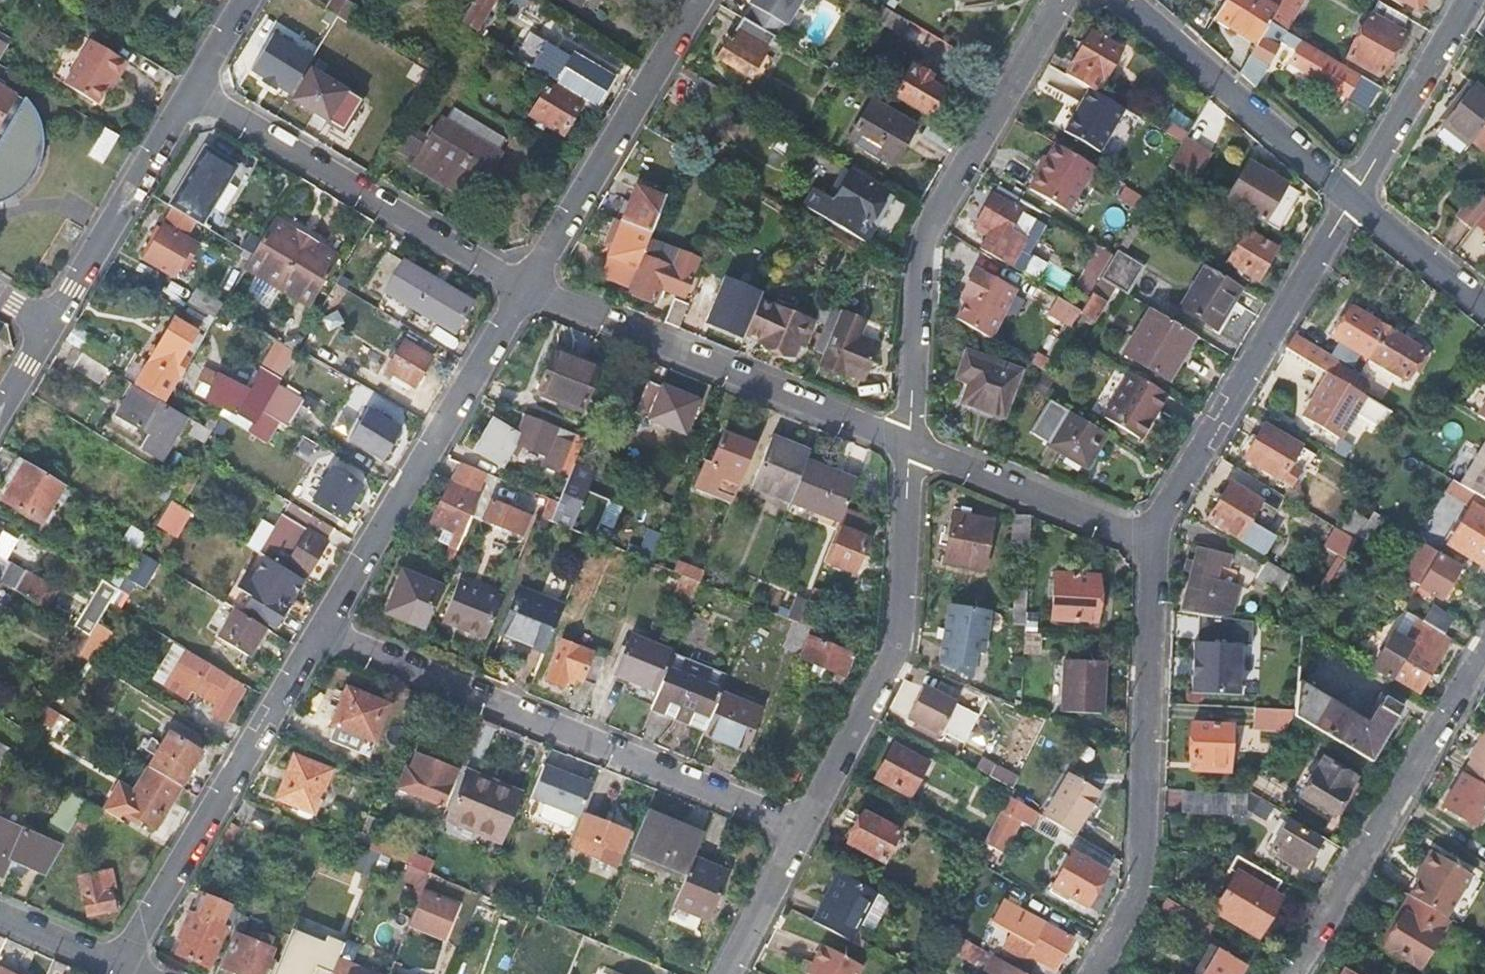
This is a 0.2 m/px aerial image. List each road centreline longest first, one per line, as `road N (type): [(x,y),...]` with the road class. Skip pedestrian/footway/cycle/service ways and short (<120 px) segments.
road 1 (residential): [(319,633),(802,829)]
road 2 (unclassified): [(909,444),(922,243),(1062,0)]
road 3 (residential): [(1093,973),(1139,883),(1154,543)]
road 4 (residential): [(525,289),(909,444)]
road 5 (unclassified): [(802,829),(896,645),(909,444)]
road 6 (residential): [(319,633),(525,289)]
road 7 (residential): [(1154,543),(1350,201)]
road 8 (residential): [(117,969),(319,633)]
road 9 (residential): [(191,91),(525,289)]
road 10 (residential): [(1484,653),(1293,973)]
road 11 (residential): [(525,289),(699,0)]
road 12 (unclassified): [(1123,0),(1350,201)]
road 13 (residential): [(47,327),(191,91)]
road 14 (residential): [(909,444),(1154,543)]
road 15 (residential): [(1350,201),(1469,0)]
road 16 (unclassified): [(1350,201),(1484,306)]
road 17 (unclassified): [(727,973),(802,829)]
road 18 (residential): [(0,917),(117,969)]

